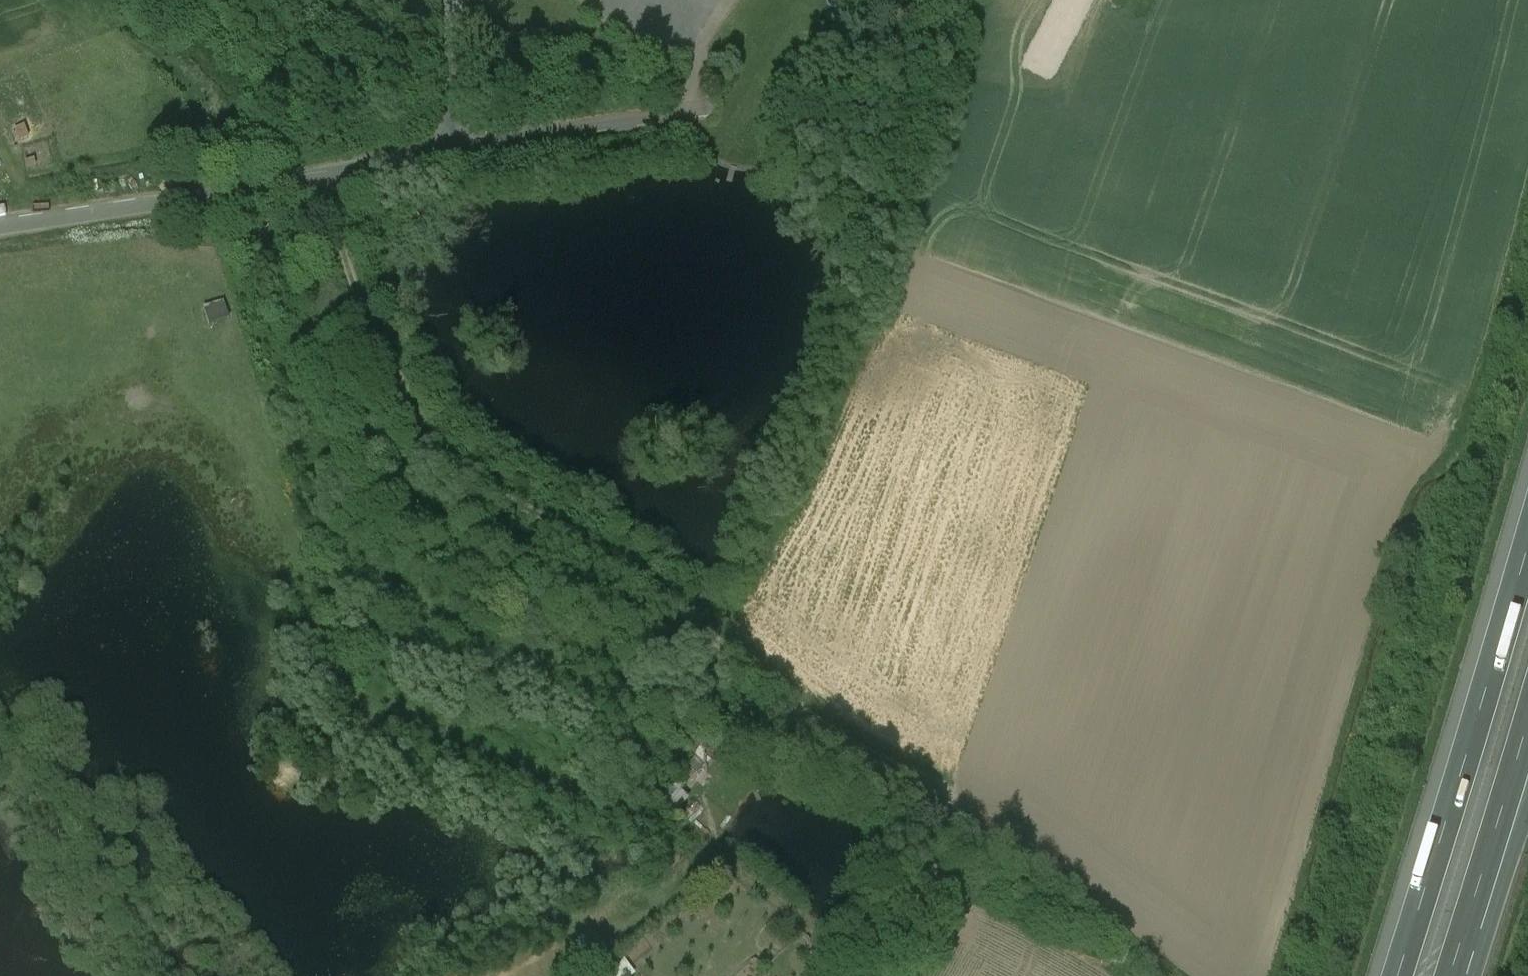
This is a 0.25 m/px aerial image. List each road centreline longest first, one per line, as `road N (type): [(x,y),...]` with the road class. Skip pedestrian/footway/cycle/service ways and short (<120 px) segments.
road 1 (track): [(327,176),(349,268),(399,379),(452,464),(472,482),(594,541),(819,717),(950,798),(940,842),(908,899)]
road 2 (unclassified): [(0,225),(327,176),(695,104)]
road 3 (motorway): [(1527,561),(1405,975)]
road 4 (motorway): [(1449,975),(1527,721)]
road 5 (motorway): [(1449,975),(1494,932),(1527,832)]

